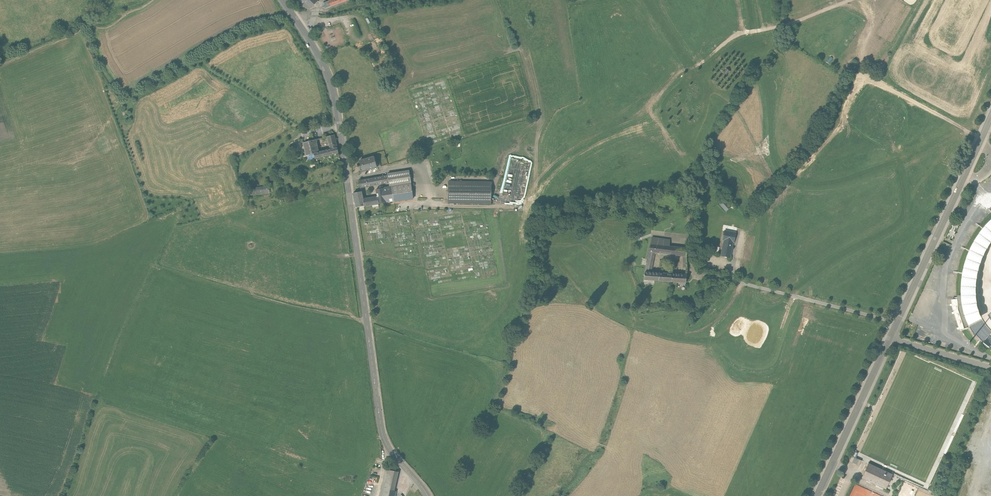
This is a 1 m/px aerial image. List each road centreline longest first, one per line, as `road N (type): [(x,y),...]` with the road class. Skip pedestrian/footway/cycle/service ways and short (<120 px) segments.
road 1 (tertiary): [(283,0),(334,93),(384,441),(427,495)]
road 2 (tertiary): [(817,495),(990,116)]
road 3 (track): [(357,253),(419,263),(415,204),(528,209),(531,199)]
road 4 (track): [(852,0),(748,32),(698,66),(664,77)]
road 5 (track): [(528,48),(542,115),(531,199)]

